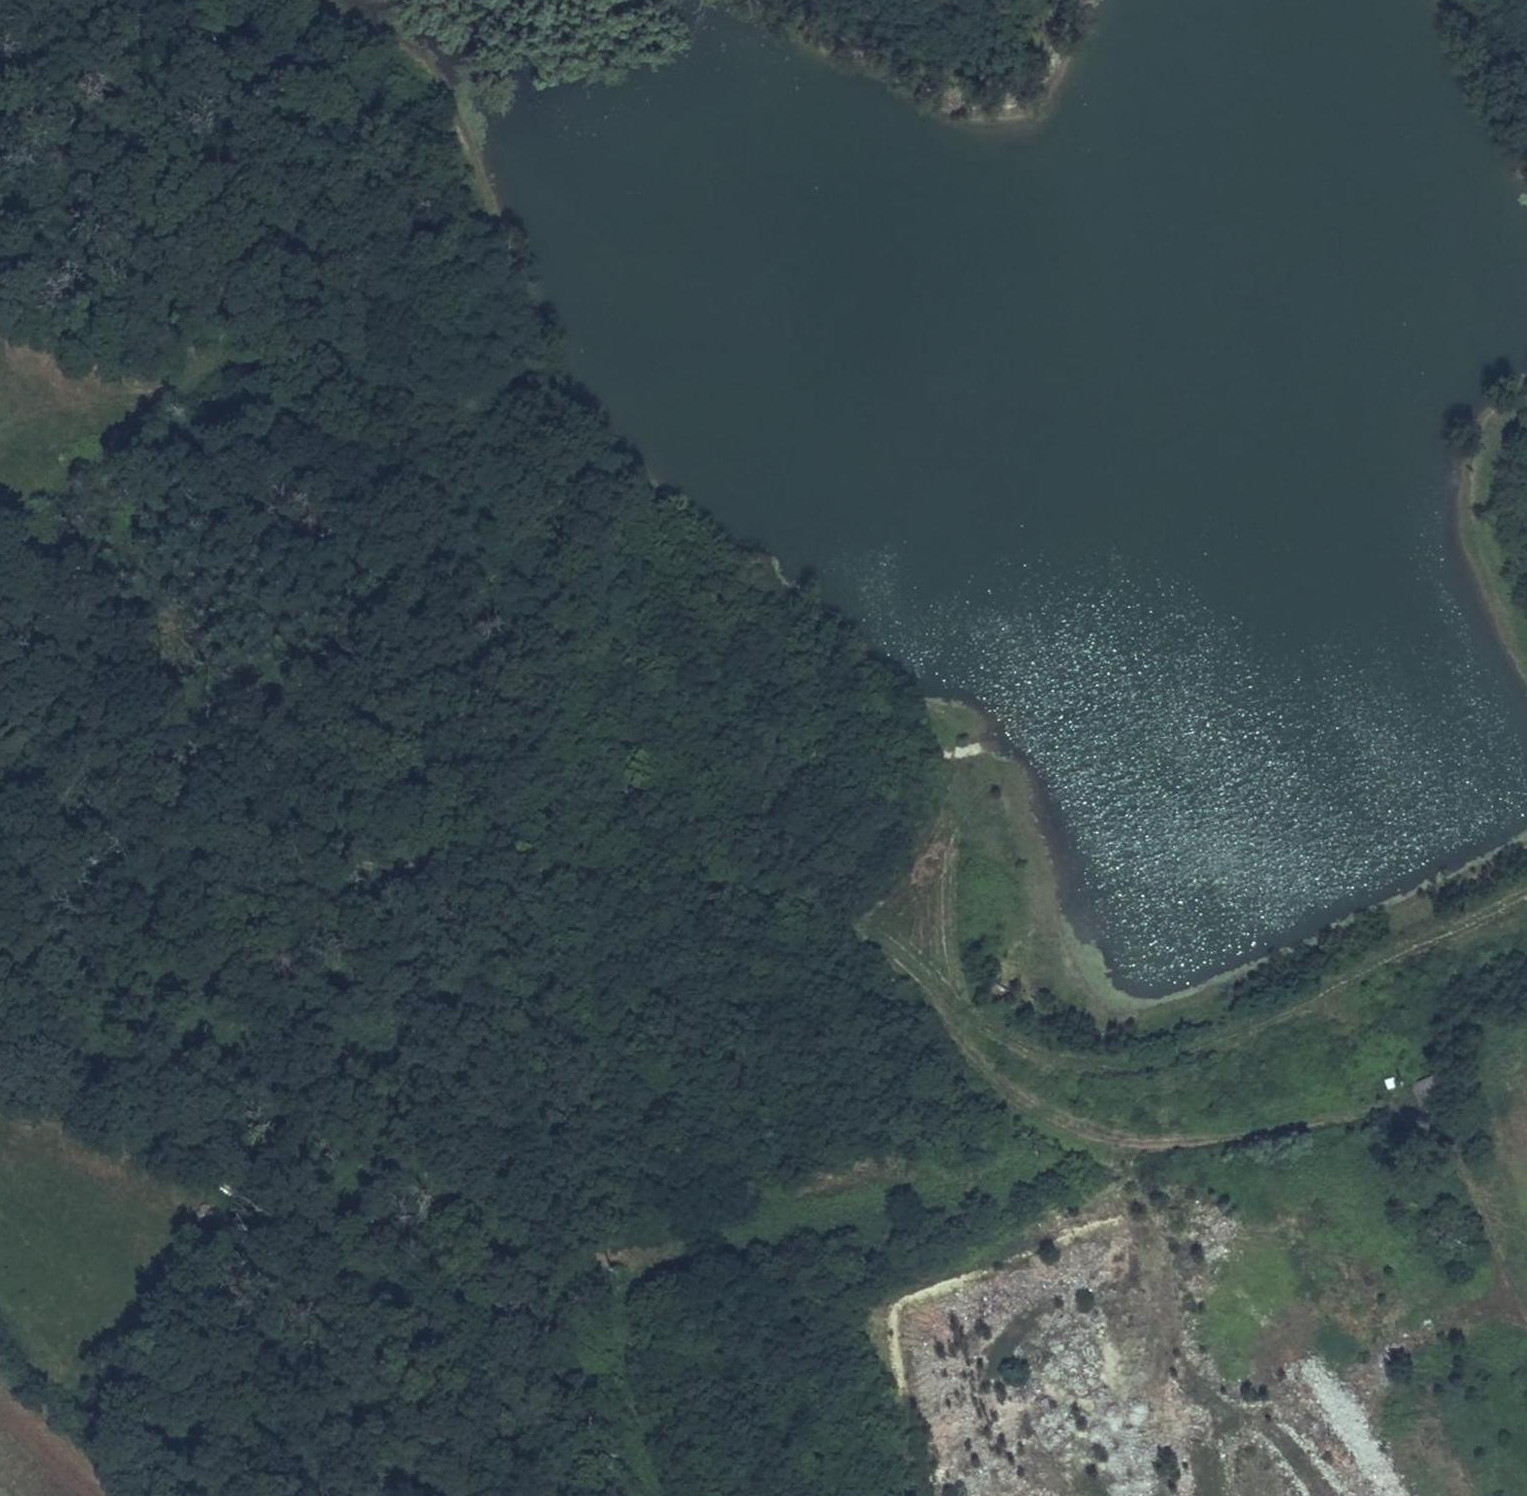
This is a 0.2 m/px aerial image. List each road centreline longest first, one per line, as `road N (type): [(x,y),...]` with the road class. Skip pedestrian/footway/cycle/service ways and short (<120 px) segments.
road 1 (track): [(1526,1287),(1435,1123),(1403,1111),(1334,1105),(1146,1138),(1075,1125),(959,1054),(898,963),(836,921),(668,875),(549,855),(430,860),(0,805)]

